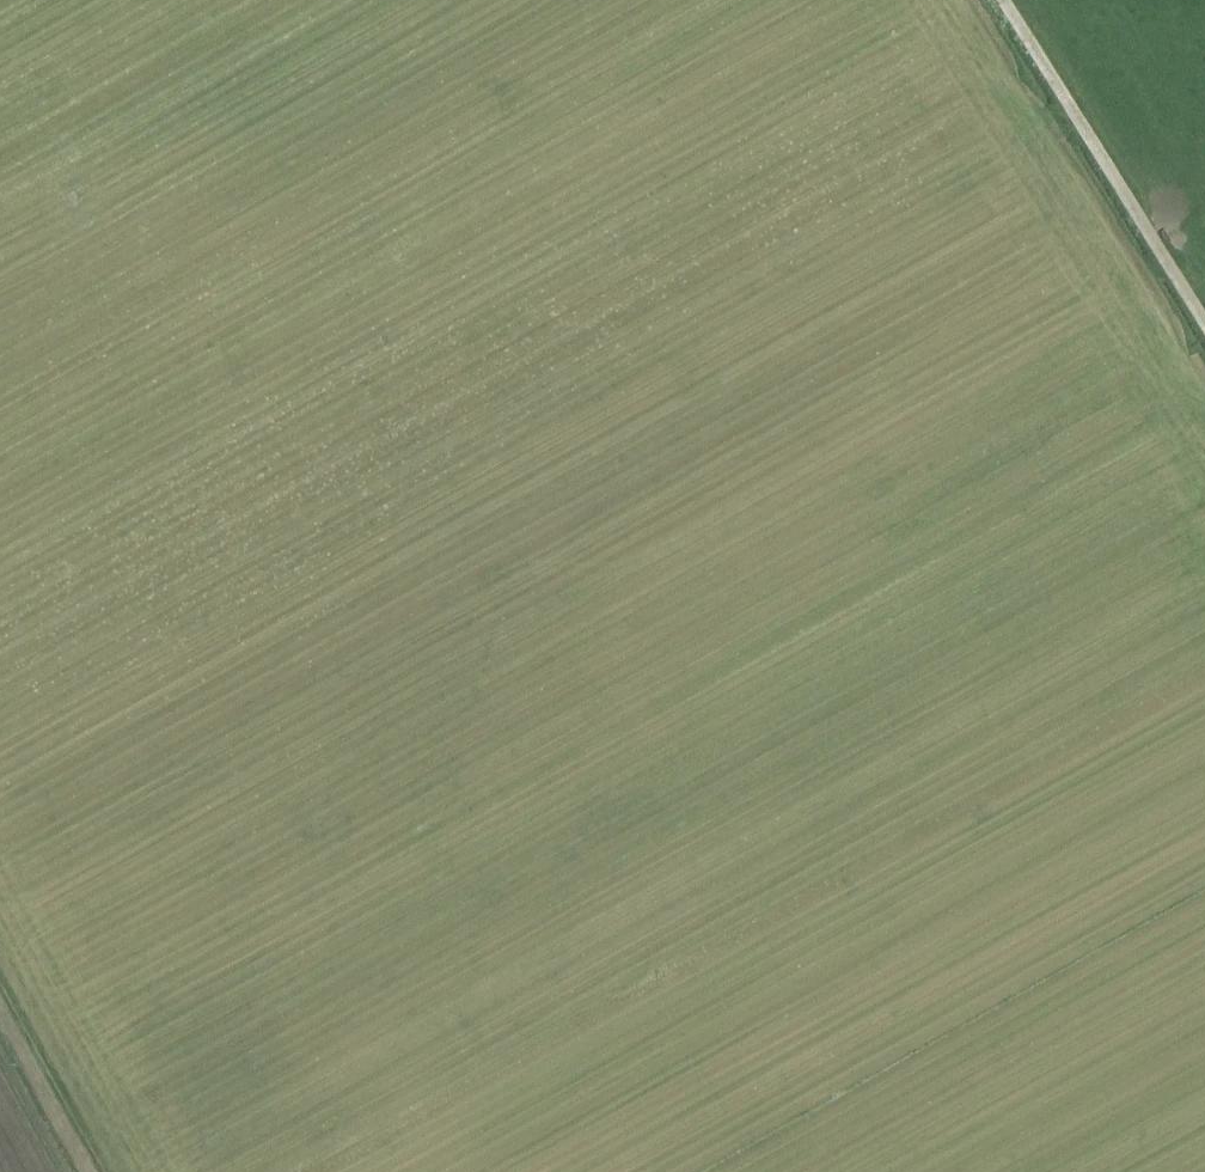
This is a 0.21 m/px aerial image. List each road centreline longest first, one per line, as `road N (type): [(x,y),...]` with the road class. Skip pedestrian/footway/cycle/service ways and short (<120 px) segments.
road 1 (track): [(1204,314),(1011,0)]
road 2 (track): [(0,992),(99,1171)]

